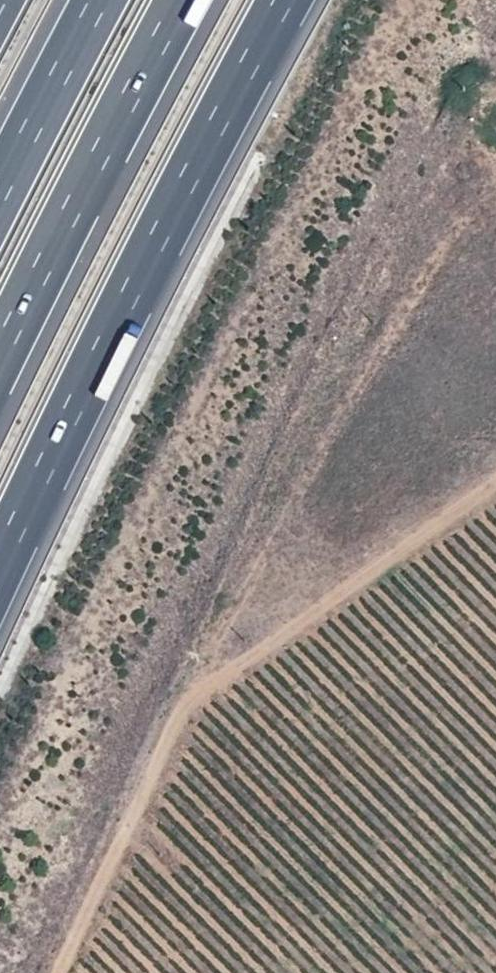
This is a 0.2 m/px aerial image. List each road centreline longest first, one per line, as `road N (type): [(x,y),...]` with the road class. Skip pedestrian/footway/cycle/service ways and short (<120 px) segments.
road 1 (track): [(495,482),(188,699),(66,972)]
road 2 (motorway): [(0,565),(284,0)]
road 3 (motorway): [(0,356),(182,0)]
road 4 (motorway): [(99,0),(0,190)]

